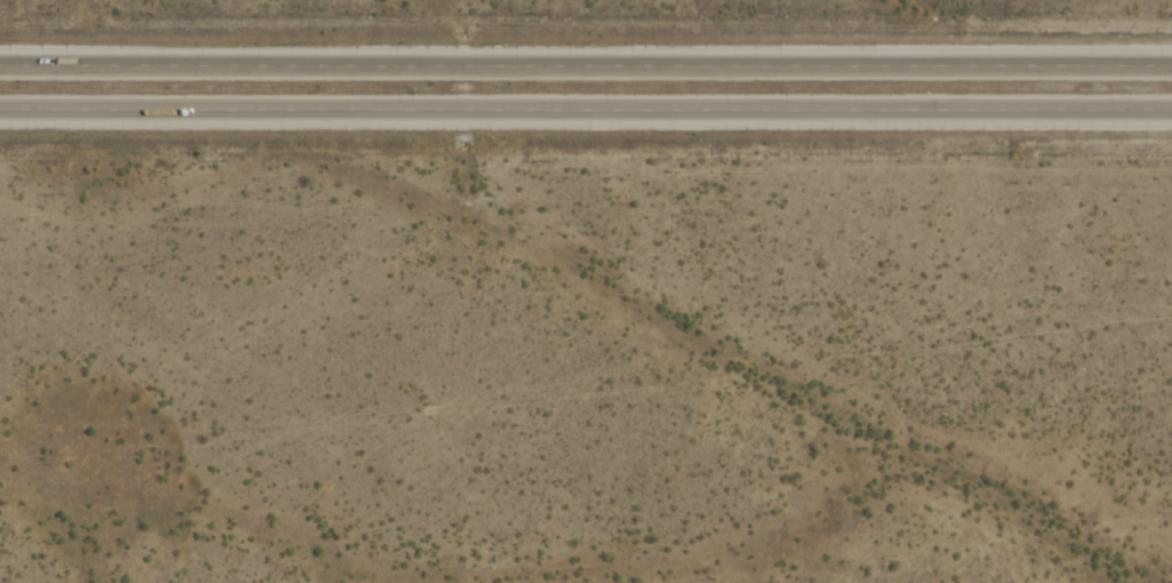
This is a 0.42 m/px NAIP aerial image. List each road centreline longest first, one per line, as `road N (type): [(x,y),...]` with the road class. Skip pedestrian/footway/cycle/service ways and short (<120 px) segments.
road 1 (trunk): [(1171,68),(0,69)]
road 2 (trunk): [(0,113),(1171,112)]

